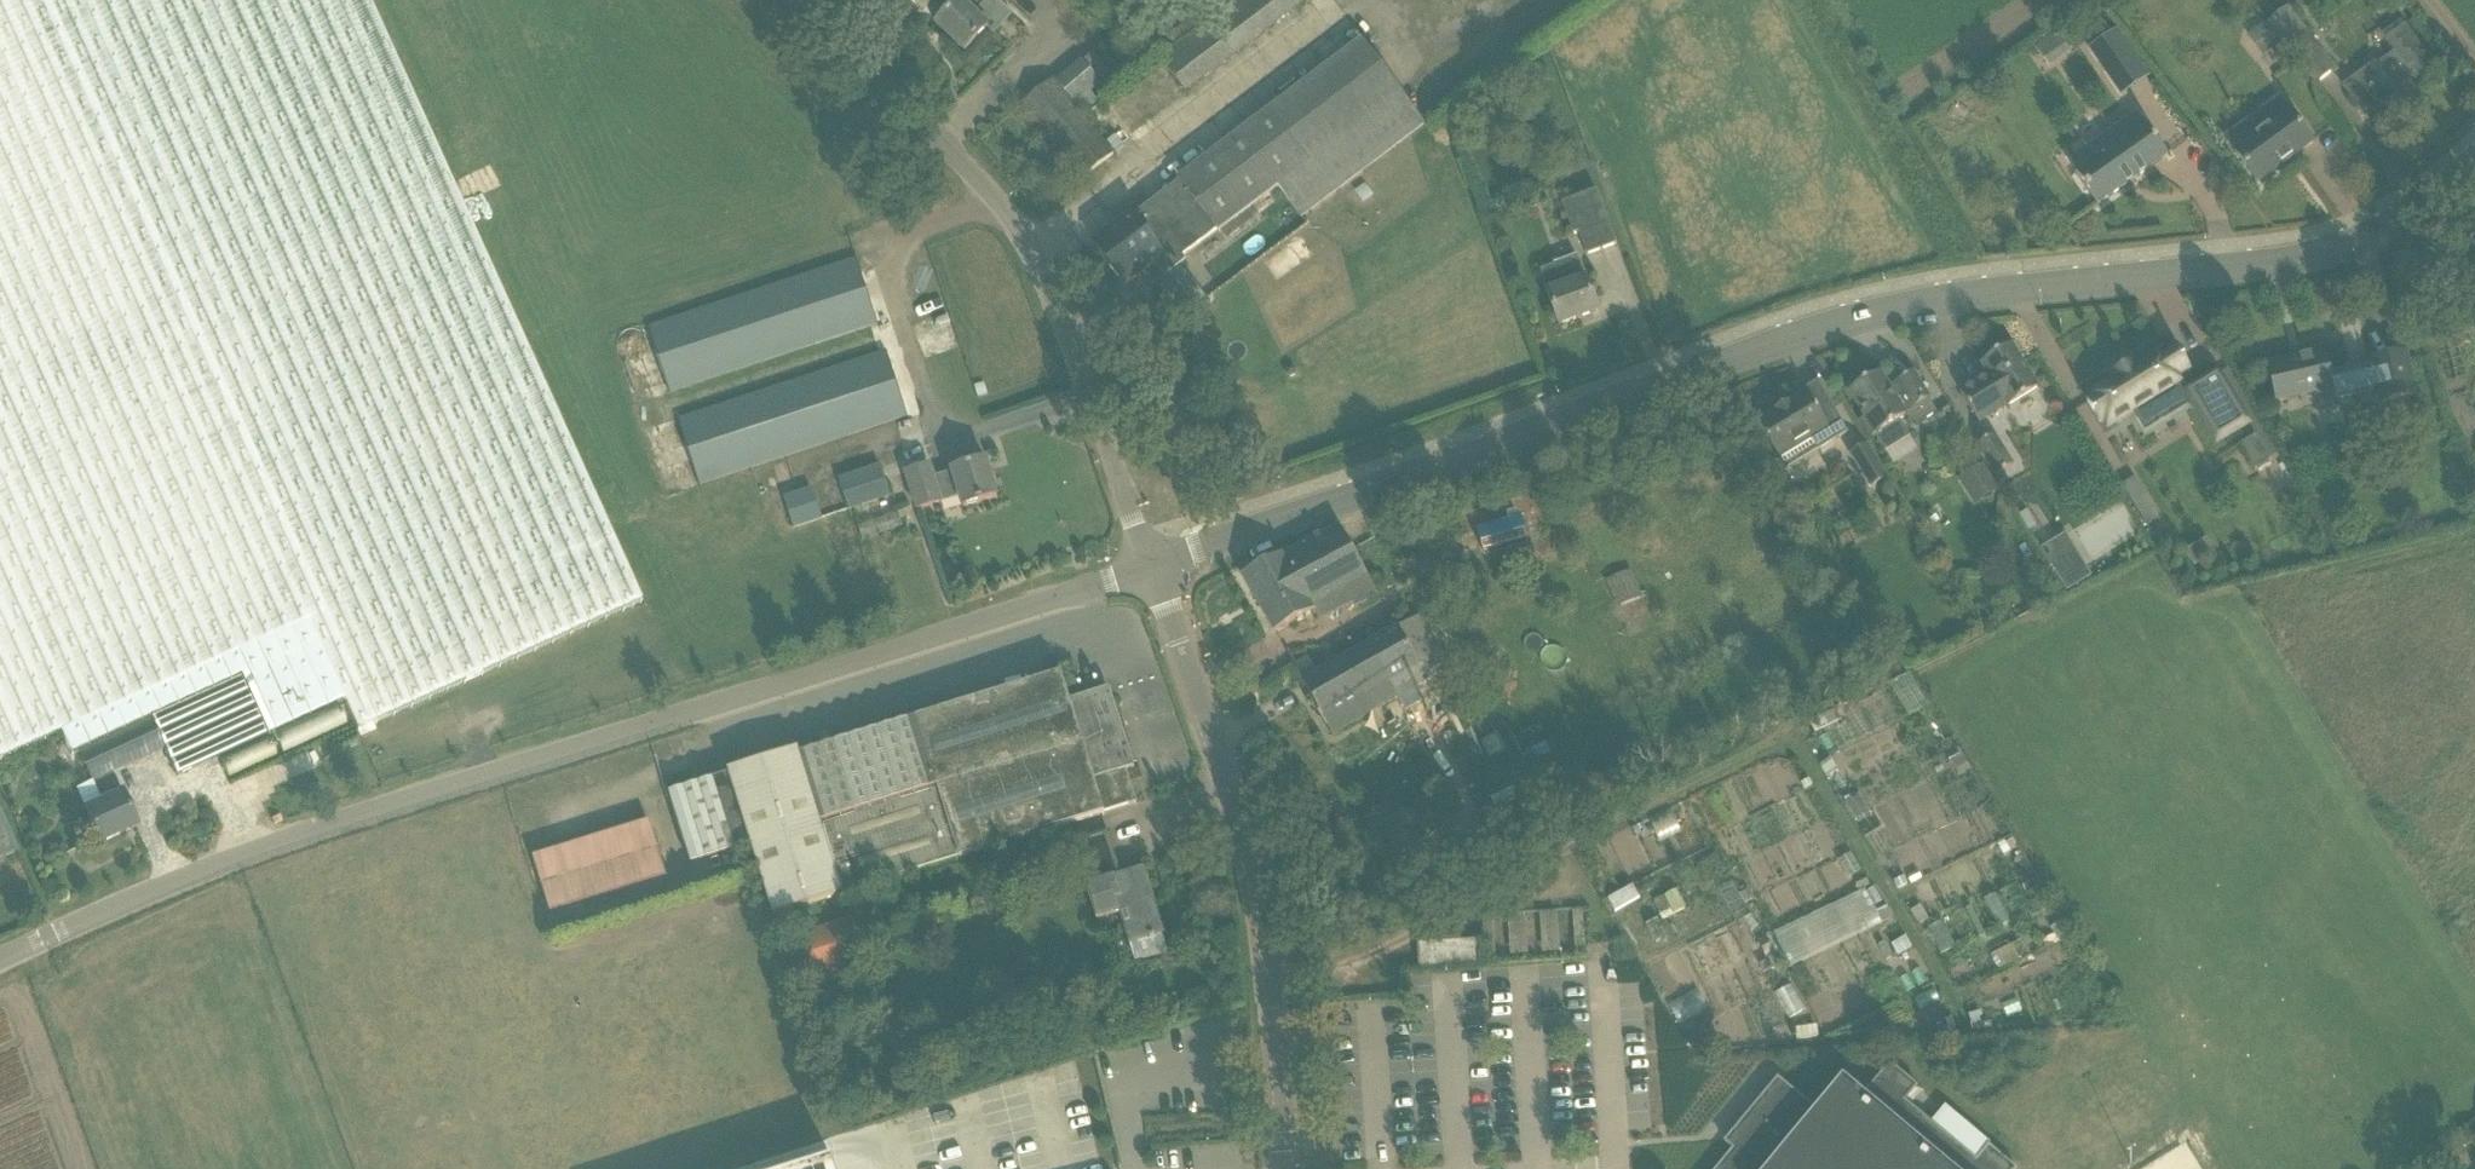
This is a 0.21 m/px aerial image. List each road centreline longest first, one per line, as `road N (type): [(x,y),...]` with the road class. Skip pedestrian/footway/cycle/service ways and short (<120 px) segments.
road 1 (unclassified): [(1154,568),(1824,327),(1959,299),(2318,258),(2359,246),(2474,168)]
road 2 (unclassified): [(0,967),(298,839),(1154,568)]
road 3 (unclassified): [(1154,568),(1052,292),(1007,211),(786,0)]
road 4 (residential): [(1279,1058),(1245,842),(1154,568)]

